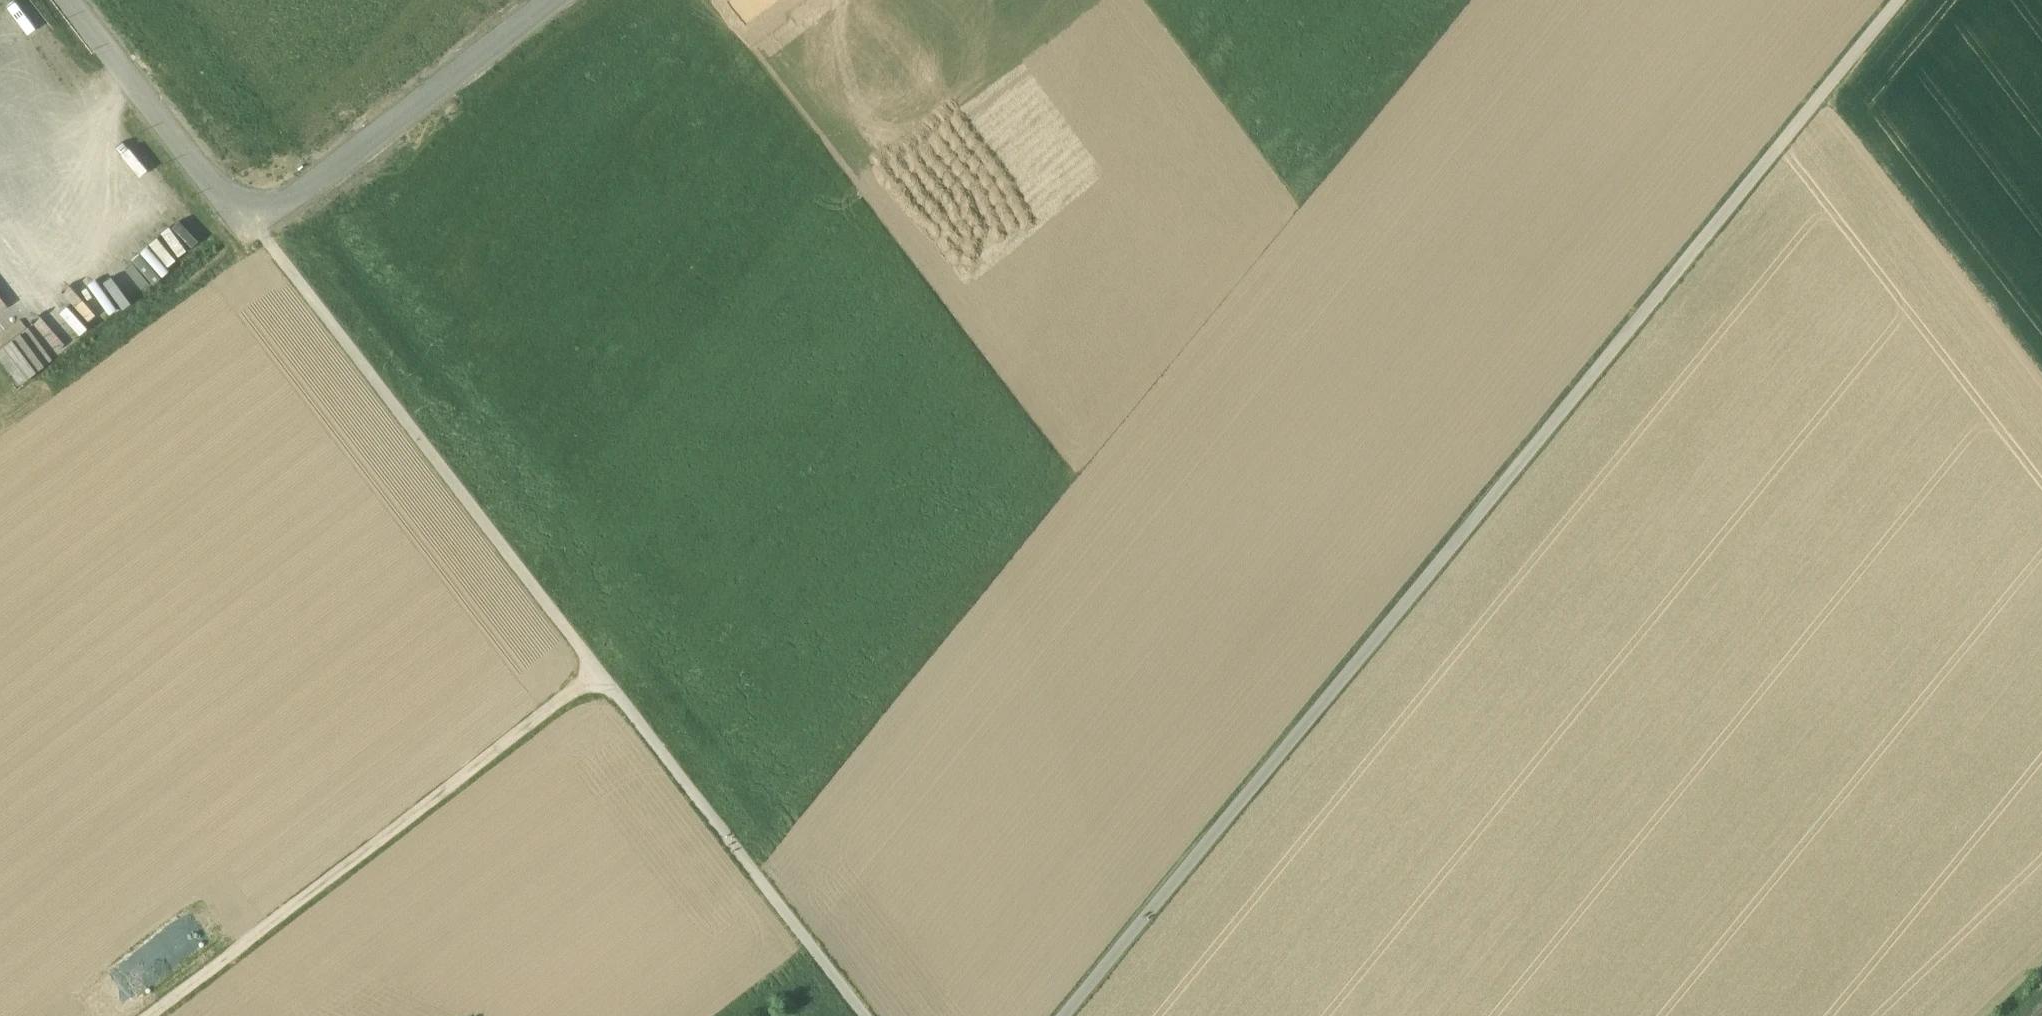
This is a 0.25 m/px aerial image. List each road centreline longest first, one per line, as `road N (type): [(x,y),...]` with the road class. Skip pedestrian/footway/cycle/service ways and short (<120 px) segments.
road 1 (unclassified): [(1062,1015),(1899,0)]
road 2 (track): [(250,225),(869,1015)]
road 3 (track): [(148,1015),(598,671)]
road 4 (residential): [(548,0),(250,225)]
road 5 (track): [(0,291),(140,182),(30,50)]
road 6 (residential): [(72,0),(250,225)]

